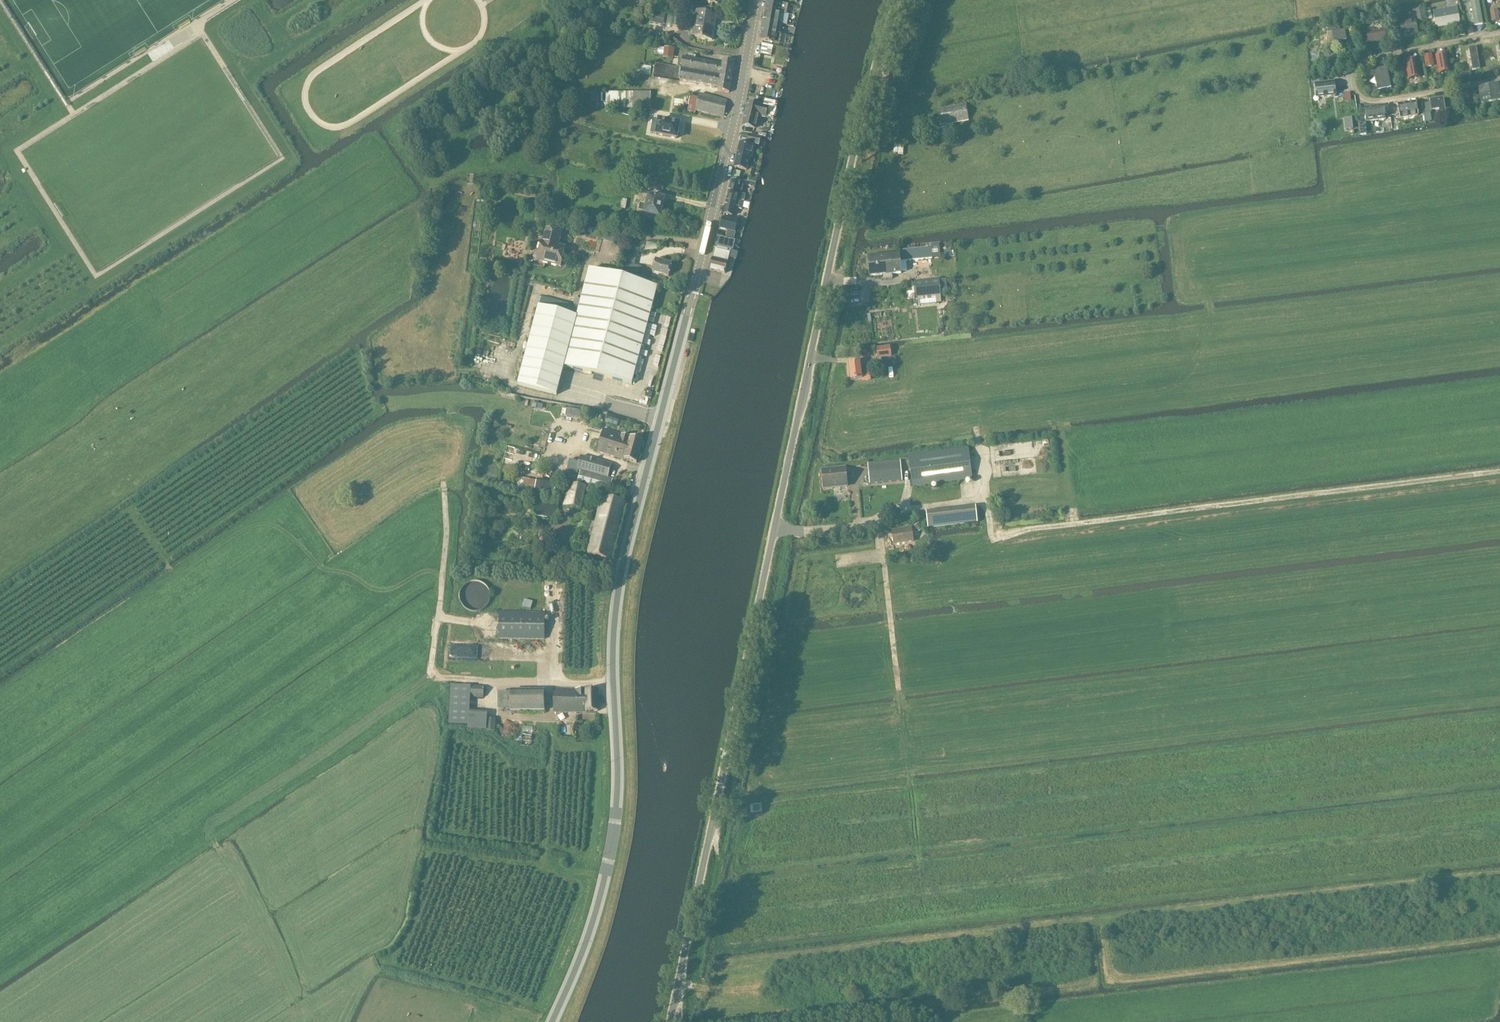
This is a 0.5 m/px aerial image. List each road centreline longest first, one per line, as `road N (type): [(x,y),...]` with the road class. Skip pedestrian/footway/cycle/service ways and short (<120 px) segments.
road 1 (secondary): [(553,1021),(604,888),(620,758),(621,581),(733,124),(756,0)]
road 2 (unclassified): [(672,1021),(853,167),(898,0)]
road 3 (track): [(453,680),(432,668),(448,530),(443,482)]

